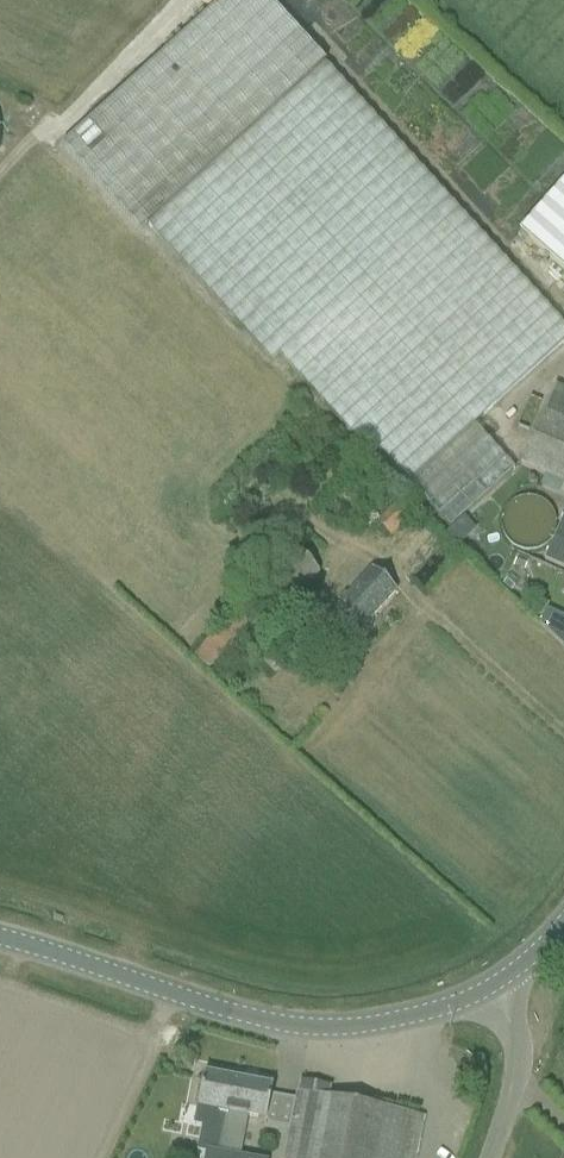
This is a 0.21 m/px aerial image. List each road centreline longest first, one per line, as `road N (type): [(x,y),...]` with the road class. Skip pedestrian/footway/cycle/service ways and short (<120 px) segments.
road 1 (unclassified): [(0,939),(269,1023),(388,1021),(493,988)]
road 2 (unclassified): [(495,1157),(522,1074),(514,1026),(493,988)]

